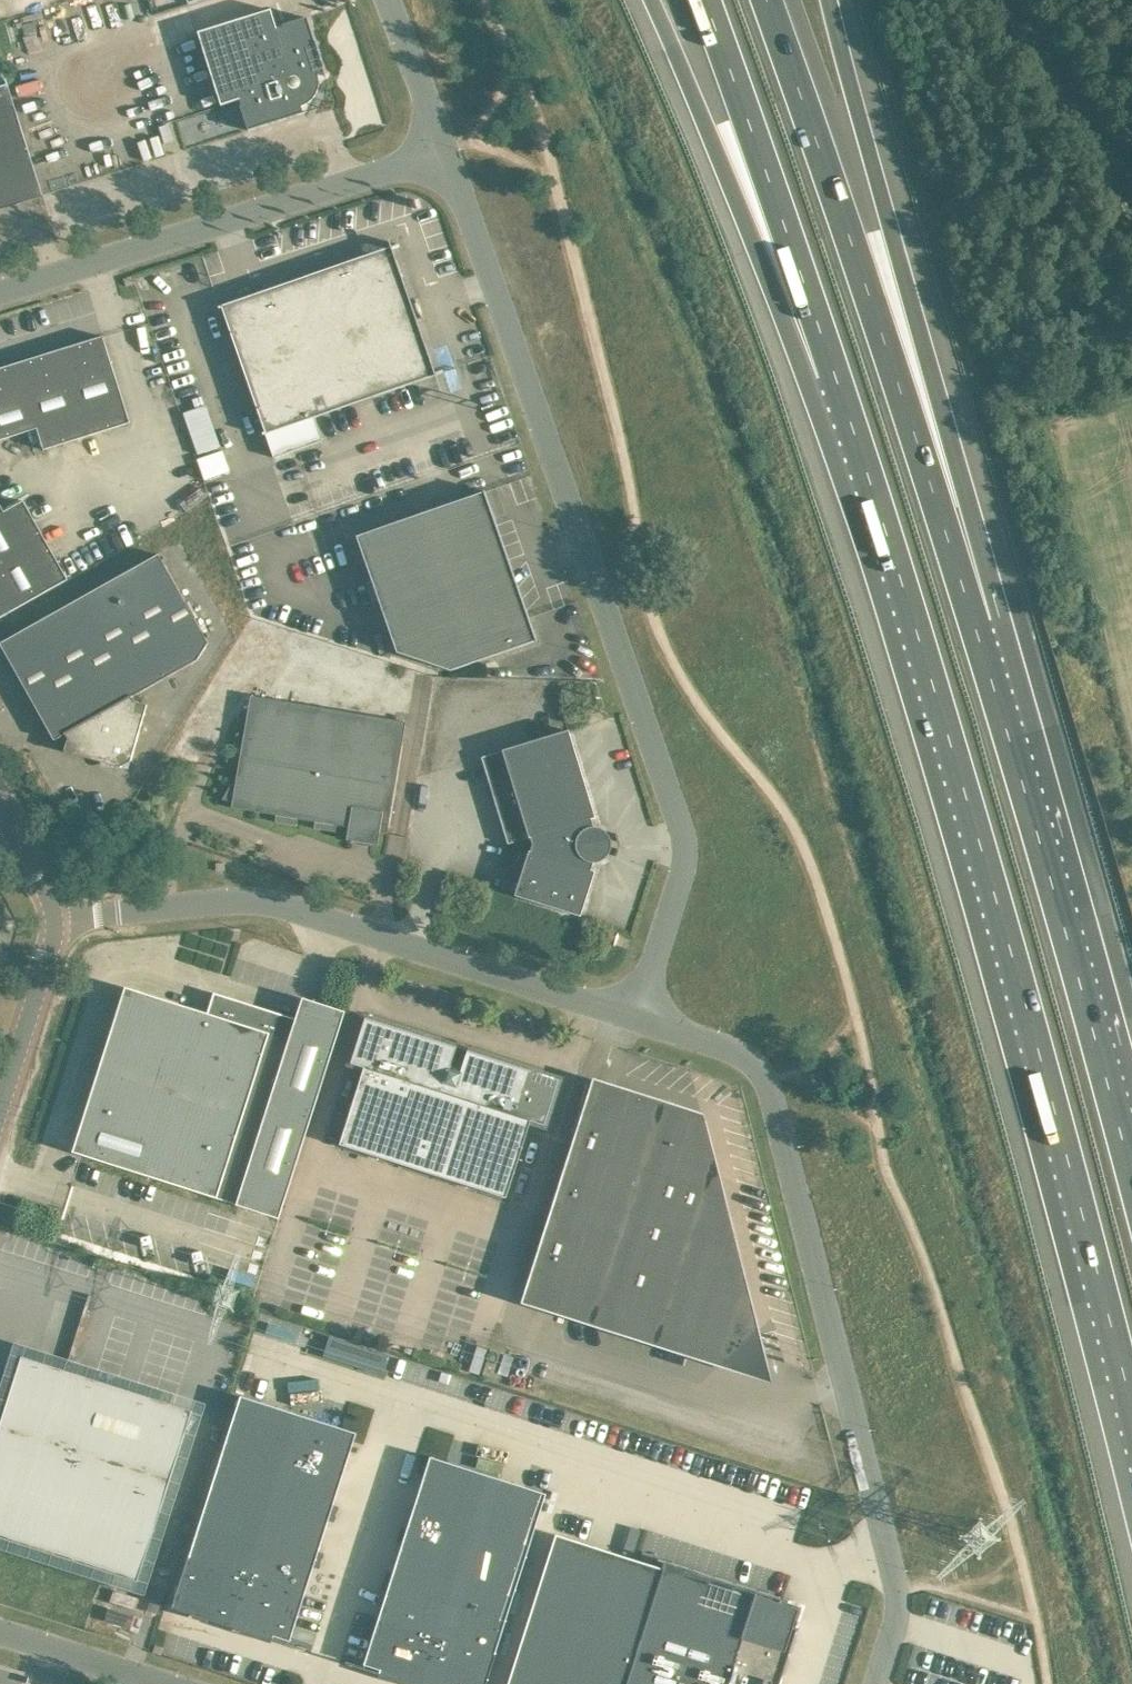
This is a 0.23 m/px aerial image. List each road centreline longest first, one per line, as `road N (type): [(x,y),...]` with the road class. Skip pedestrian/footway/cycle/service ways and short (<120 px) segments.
road 1 (motorway): [(833,369),(991,886),(1131,1416)]
road 2 (unclassified): [(633,1019),(683,880),(690,847),(682,808),(448,150)]
road 3 (unclassified): [(876,1683),(899,1588),(764,1073),(633,1019)]
road 4 (motorway): [(976,632),(765,0)]
road 5 (motorway): [(976,632),(890,229),(830,0)]
road 6 (unclassified): [(633,1019),(254,901),(56,917)]
road 7 (motorway): [(1131,1181),(976,632)]
road 8 (unclassified): [(0,290),(448,150)]
road 9 (motorway): [(651,0),(707,128),(833,369)]
road 10 (motorway): [(705,0),(833,369)]
road 11 (tertiary): [(1131,196),(1016,0)]
road 12 (unclassified): [(0,1106),(56,917)]
road 13 (unclassified): [(0,1627),(174,1683)]
road 14 (unclassified): [(448,150),(389,0)]
road 15 (unclassified): [(56,917),(0,809)]

